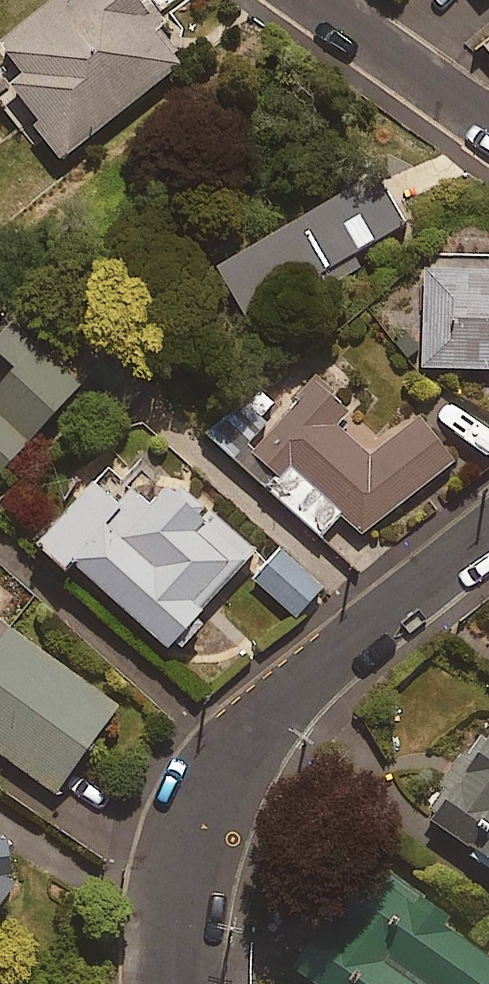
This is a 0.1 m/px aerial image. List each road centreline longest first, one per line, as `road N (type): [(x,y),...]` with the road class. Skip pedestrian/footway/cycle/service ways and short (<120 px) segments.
road 1 (residential): [(192,983),(189,873),(214,793),(347,652),(488,533)]
road 2 (residential): [(341,0),(488,108)]

